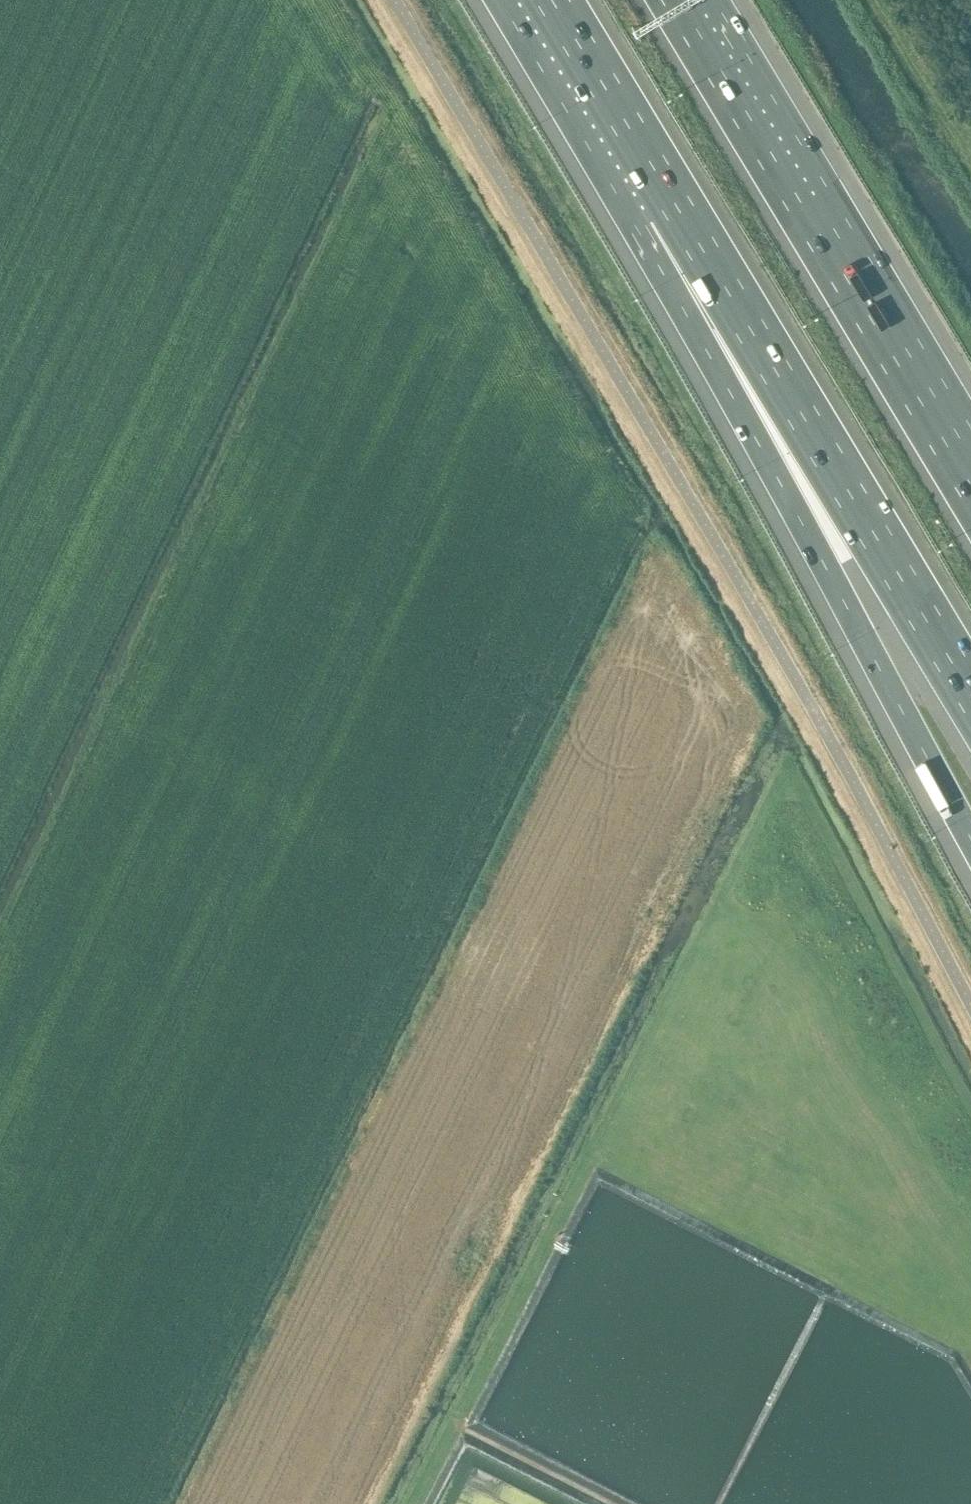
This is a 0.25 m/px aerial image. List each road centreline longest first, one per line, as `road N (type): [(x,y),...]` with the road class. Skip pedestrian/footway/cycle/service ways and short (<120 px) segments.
road 1 (motorway): [(673,204),(822,563),(970,838)]
road 2 (motorway): [(673,204),(970,698)]
road 3 (motorway): [(970,467),(690,0)]
road 4 (motorway): [(551,0),(673,204)]

